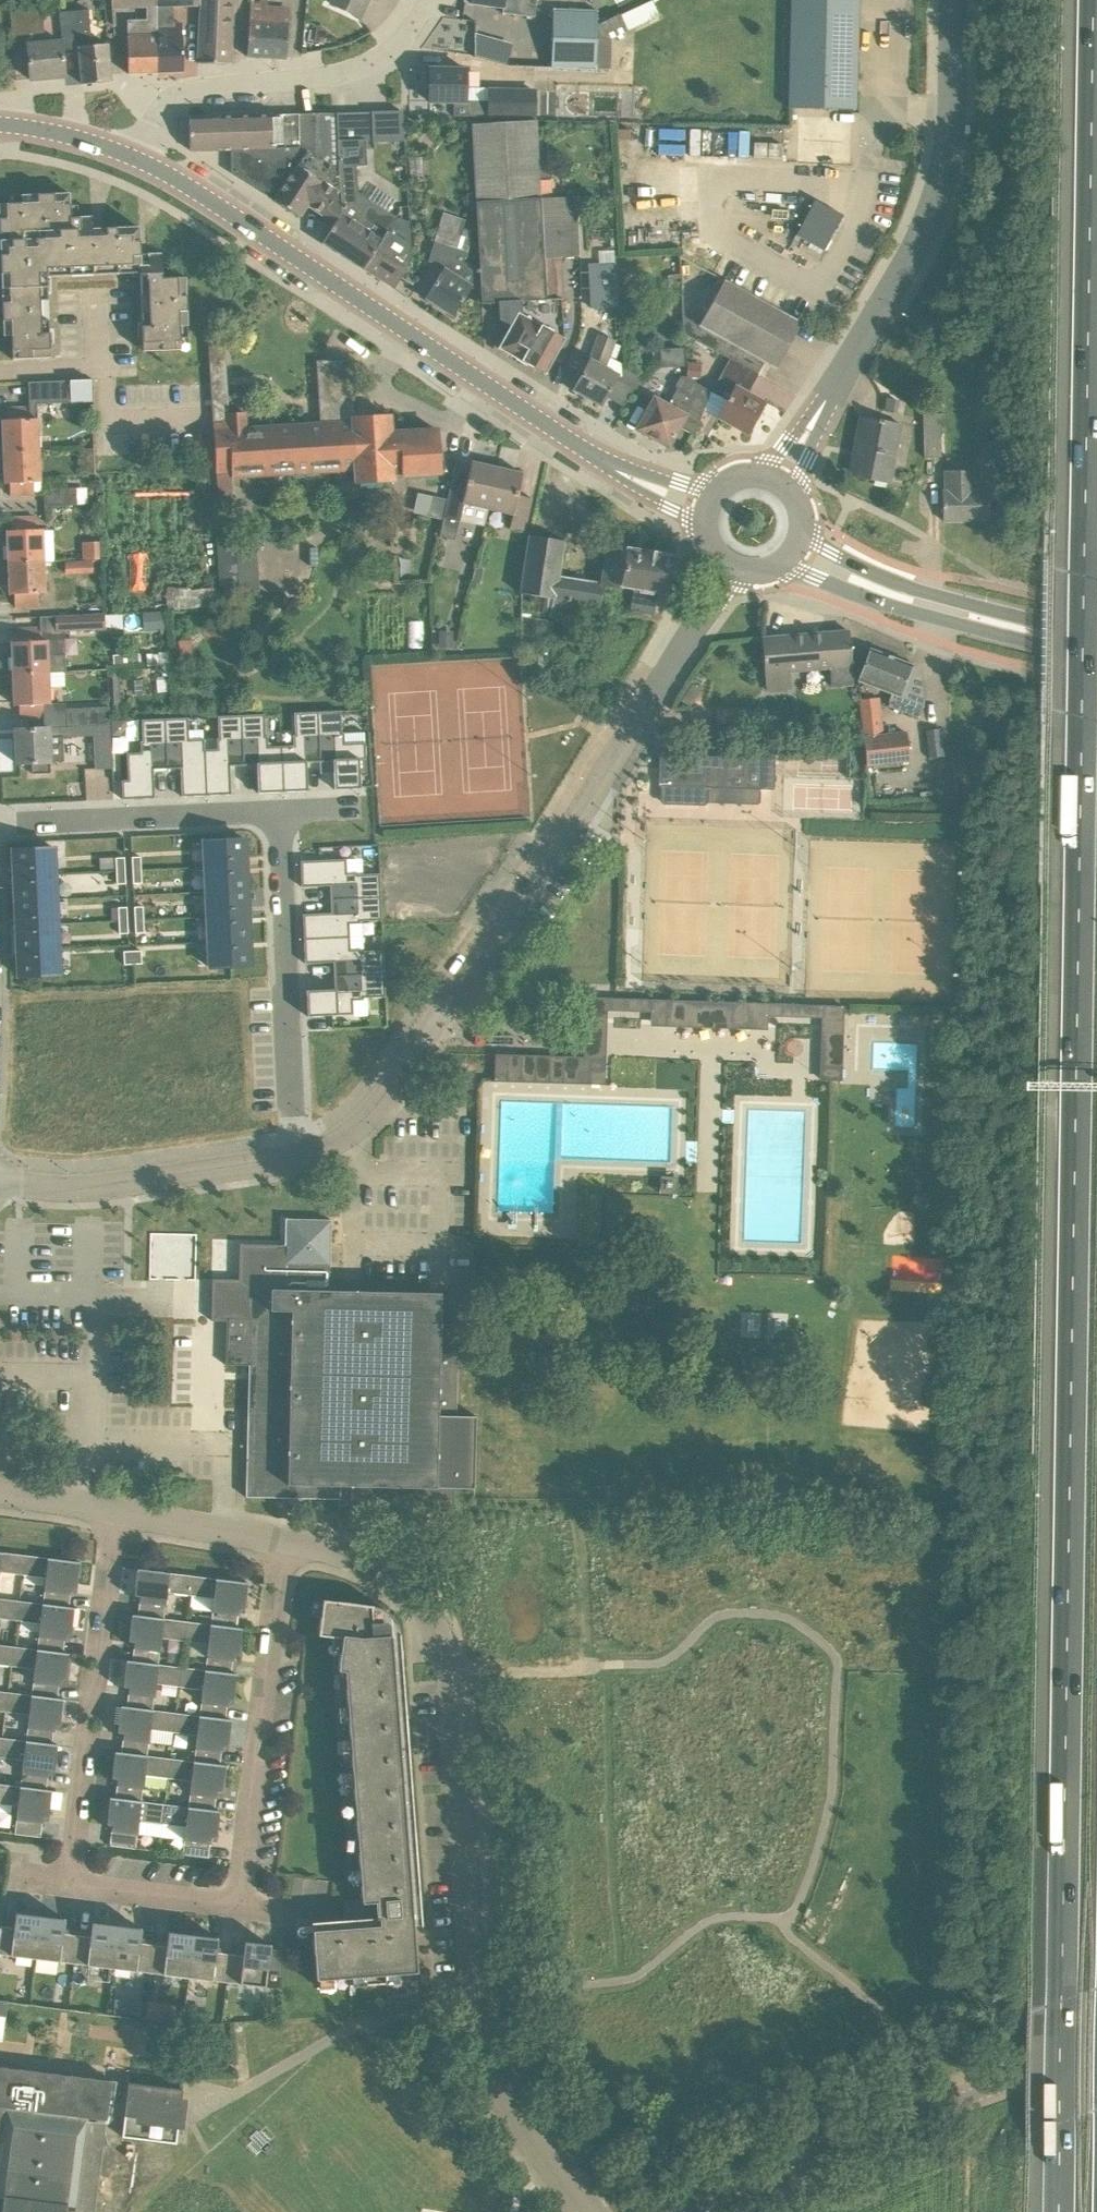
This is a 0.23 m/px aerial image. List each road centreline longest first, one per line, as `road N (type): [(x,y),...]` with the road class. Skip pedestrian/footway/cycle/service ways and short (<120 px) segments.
road 1 (motorway): [(1094,0),(1058,2211)]
road 2 (residential): [(581,2211),(508,2116),(473,2039),(446,1731),(421,1611),(383,1574),(287,1548)]
road 3 (residential): [(297,1157),(370,1107),(421,1040),(731,565)]
road 4 (tertiary): [(707,507),(636,479),(571,440),(138,161)]
road 5 (unclassified): [(779,482),(933,216),(952,119),(954,0)]
road 6 (tertiary): [(728,2211),(813,2165),(1096,2051)]
road 7 (residential): [(71,1883),(123,1513)]
road 8 (unclassified): [(138,161),(163,104),(192,90),(343,76),(399,44),(426,0)]
road 9 (residential): [(245,1906),(287,1548)]
road 10 (residential): [(297,1157),(279,812)]
road 11 (tertiary): [(1096,651),(911,601),(793,548)]
road 12 (residential): [(0,1188),(131,1186),(297,1157)]
road 13 (residential): [(0,818),(279,812)]
road 14 (residential): [(245,1906),(71,1883)]
road 15 (residential): [(287,1548),(123,1513)]
road 16 (tertiary): [(138,161),(0,124)]
road 17 (residential): [(123,1513),(0,1496)]

